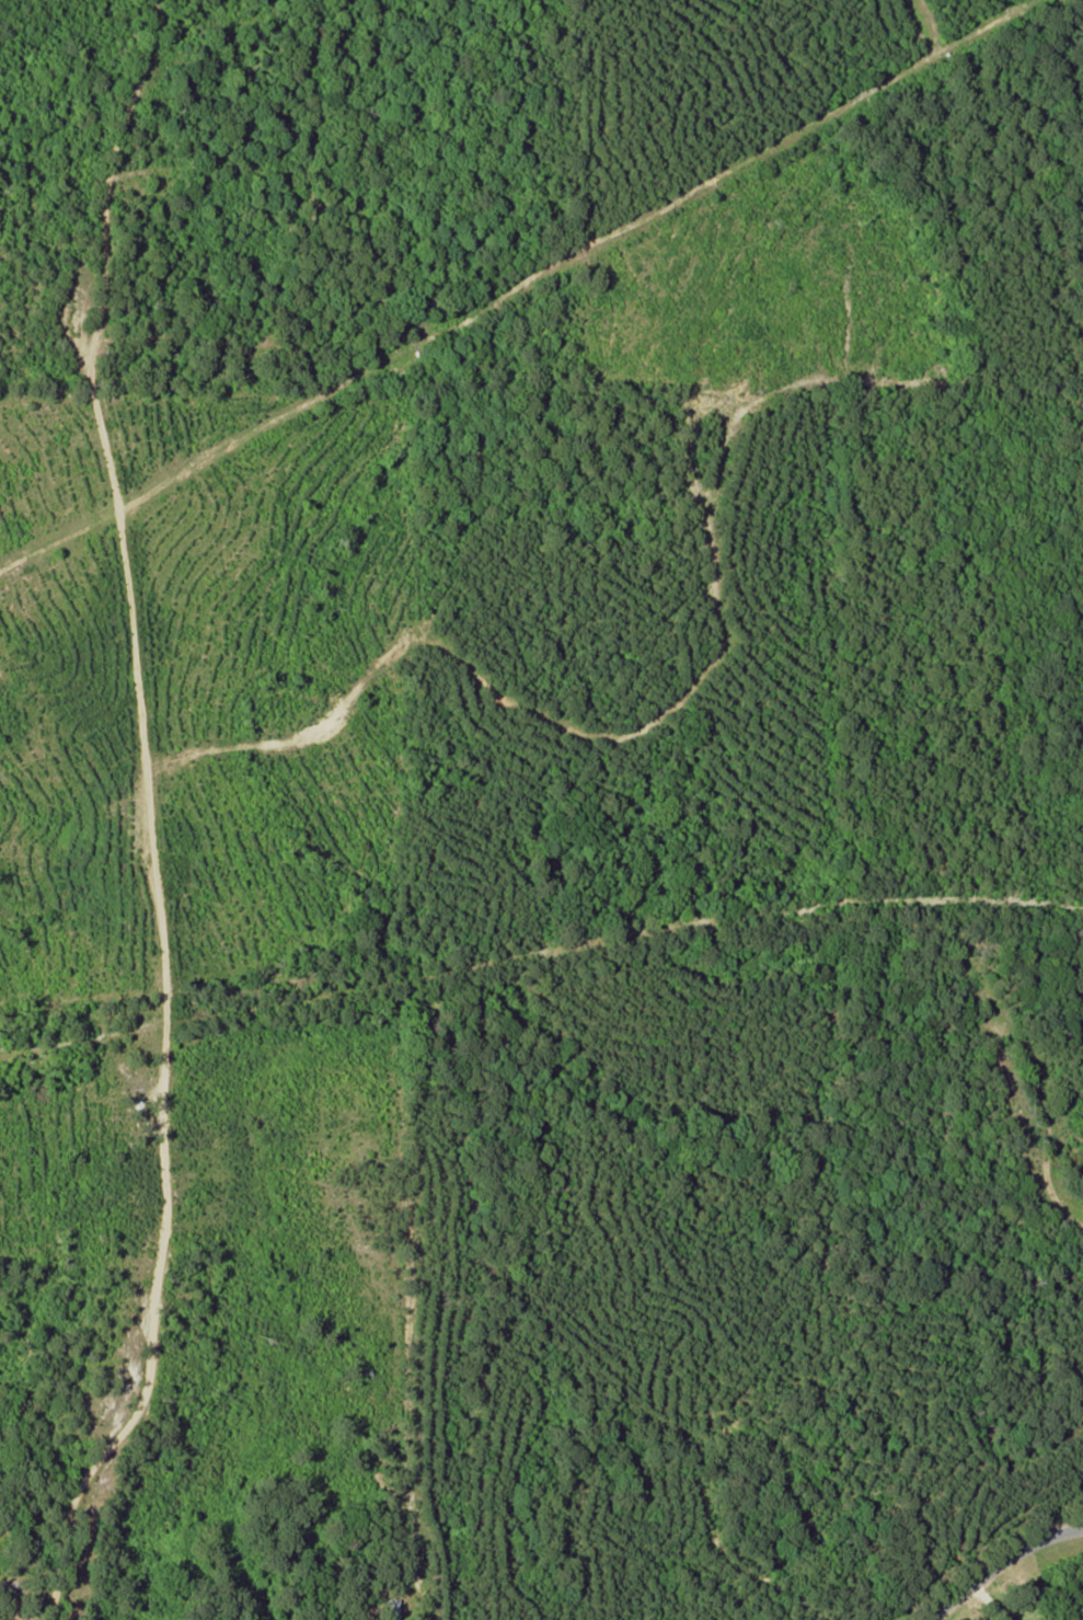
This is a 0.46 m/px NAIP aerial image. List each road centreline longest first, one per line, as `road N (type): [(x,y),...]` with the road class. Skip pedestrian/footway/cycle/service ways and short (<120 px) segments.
road 1 (residential): [(1082,1525),(1021,1546),(918,1619)]

